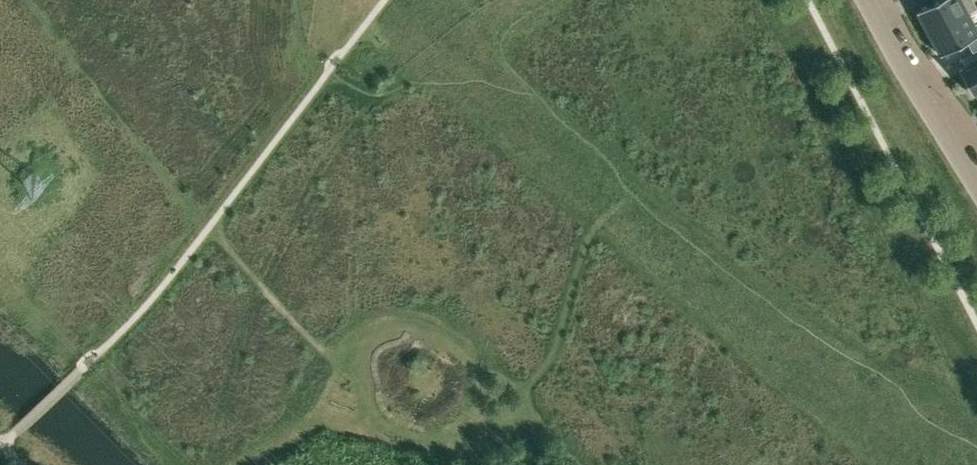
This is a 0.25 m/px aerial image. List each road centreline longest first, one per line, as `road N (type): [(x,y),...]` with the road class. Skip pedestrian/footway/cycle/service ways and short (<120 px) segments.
road 1 (residential): [(866,0),(976,187)]

